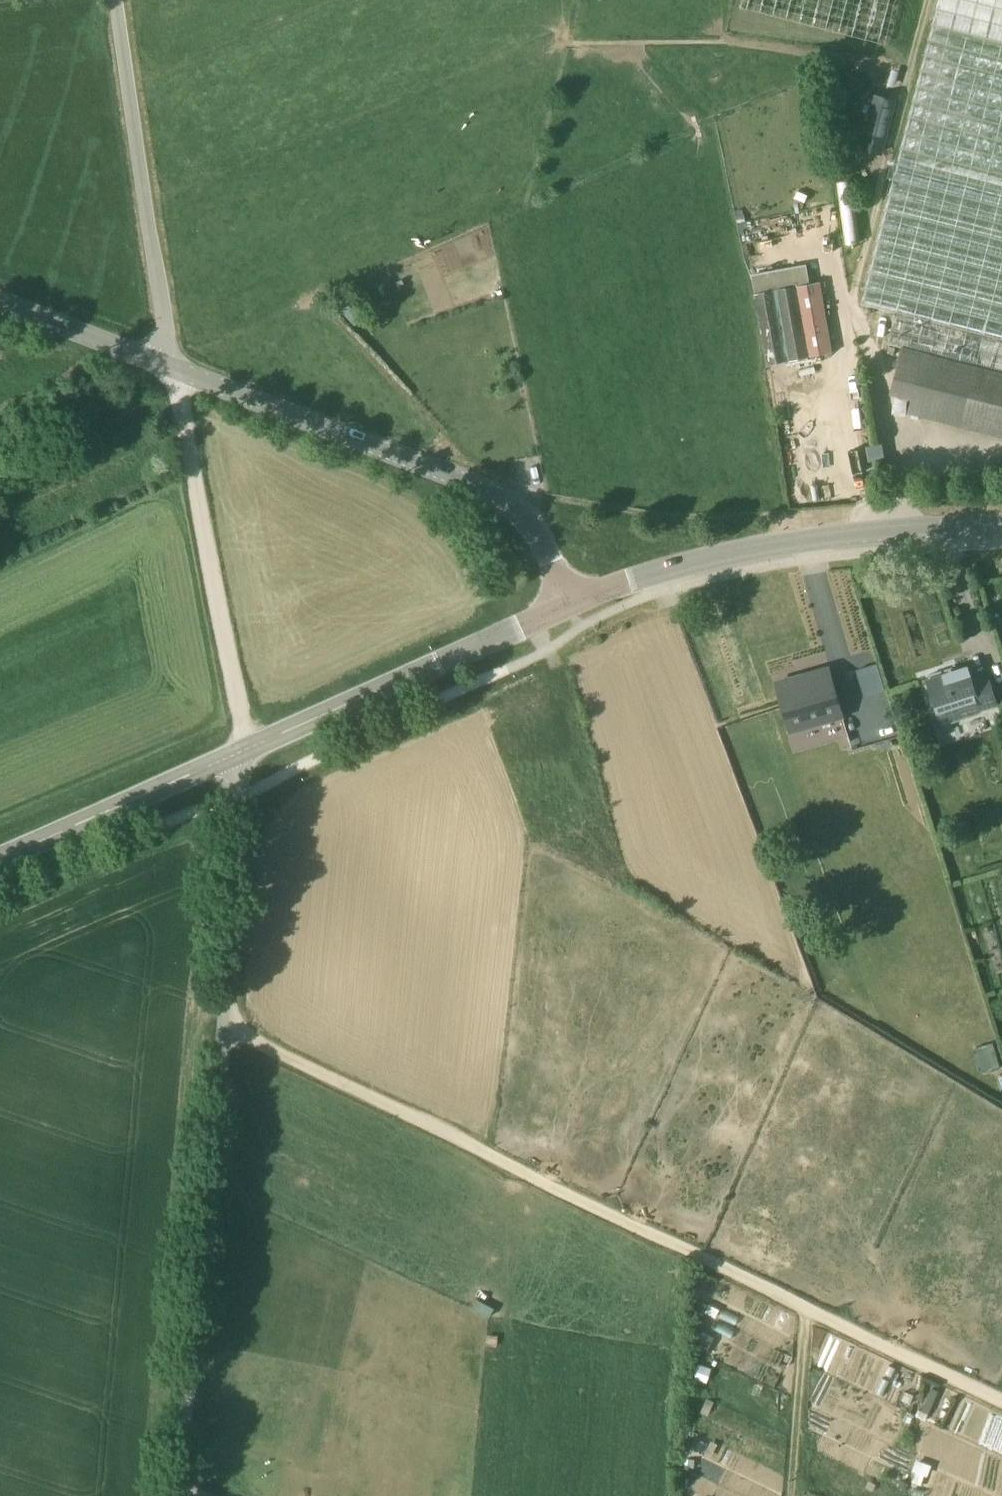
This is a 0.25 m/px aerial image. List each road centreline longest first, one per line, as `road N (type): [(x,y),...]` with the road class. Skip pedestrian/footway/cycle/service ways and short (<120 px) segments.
road 1 (track): [(224,1030),(1001,1415)]
road 2 (unclassified): [(178,1495),(245,755)]
road 3 (tertiary): [(571,604),(534,528),(511,505),(173,369)]
road 4 (secondary): [(571,604),(764,547),(1001,526)]
road 5 (track): [(173,369),(245,755)]
road 6 (unclassified): [(121,0),(173,369)]
road 7 (secondary): [(245,755),(571,604)]
road 8 (secondary): [(0,864),(245,755)]
road 9 (tertiary): [(173,369),(0,302)]
road 10 (track): [(788,1311),(781,1495)]

